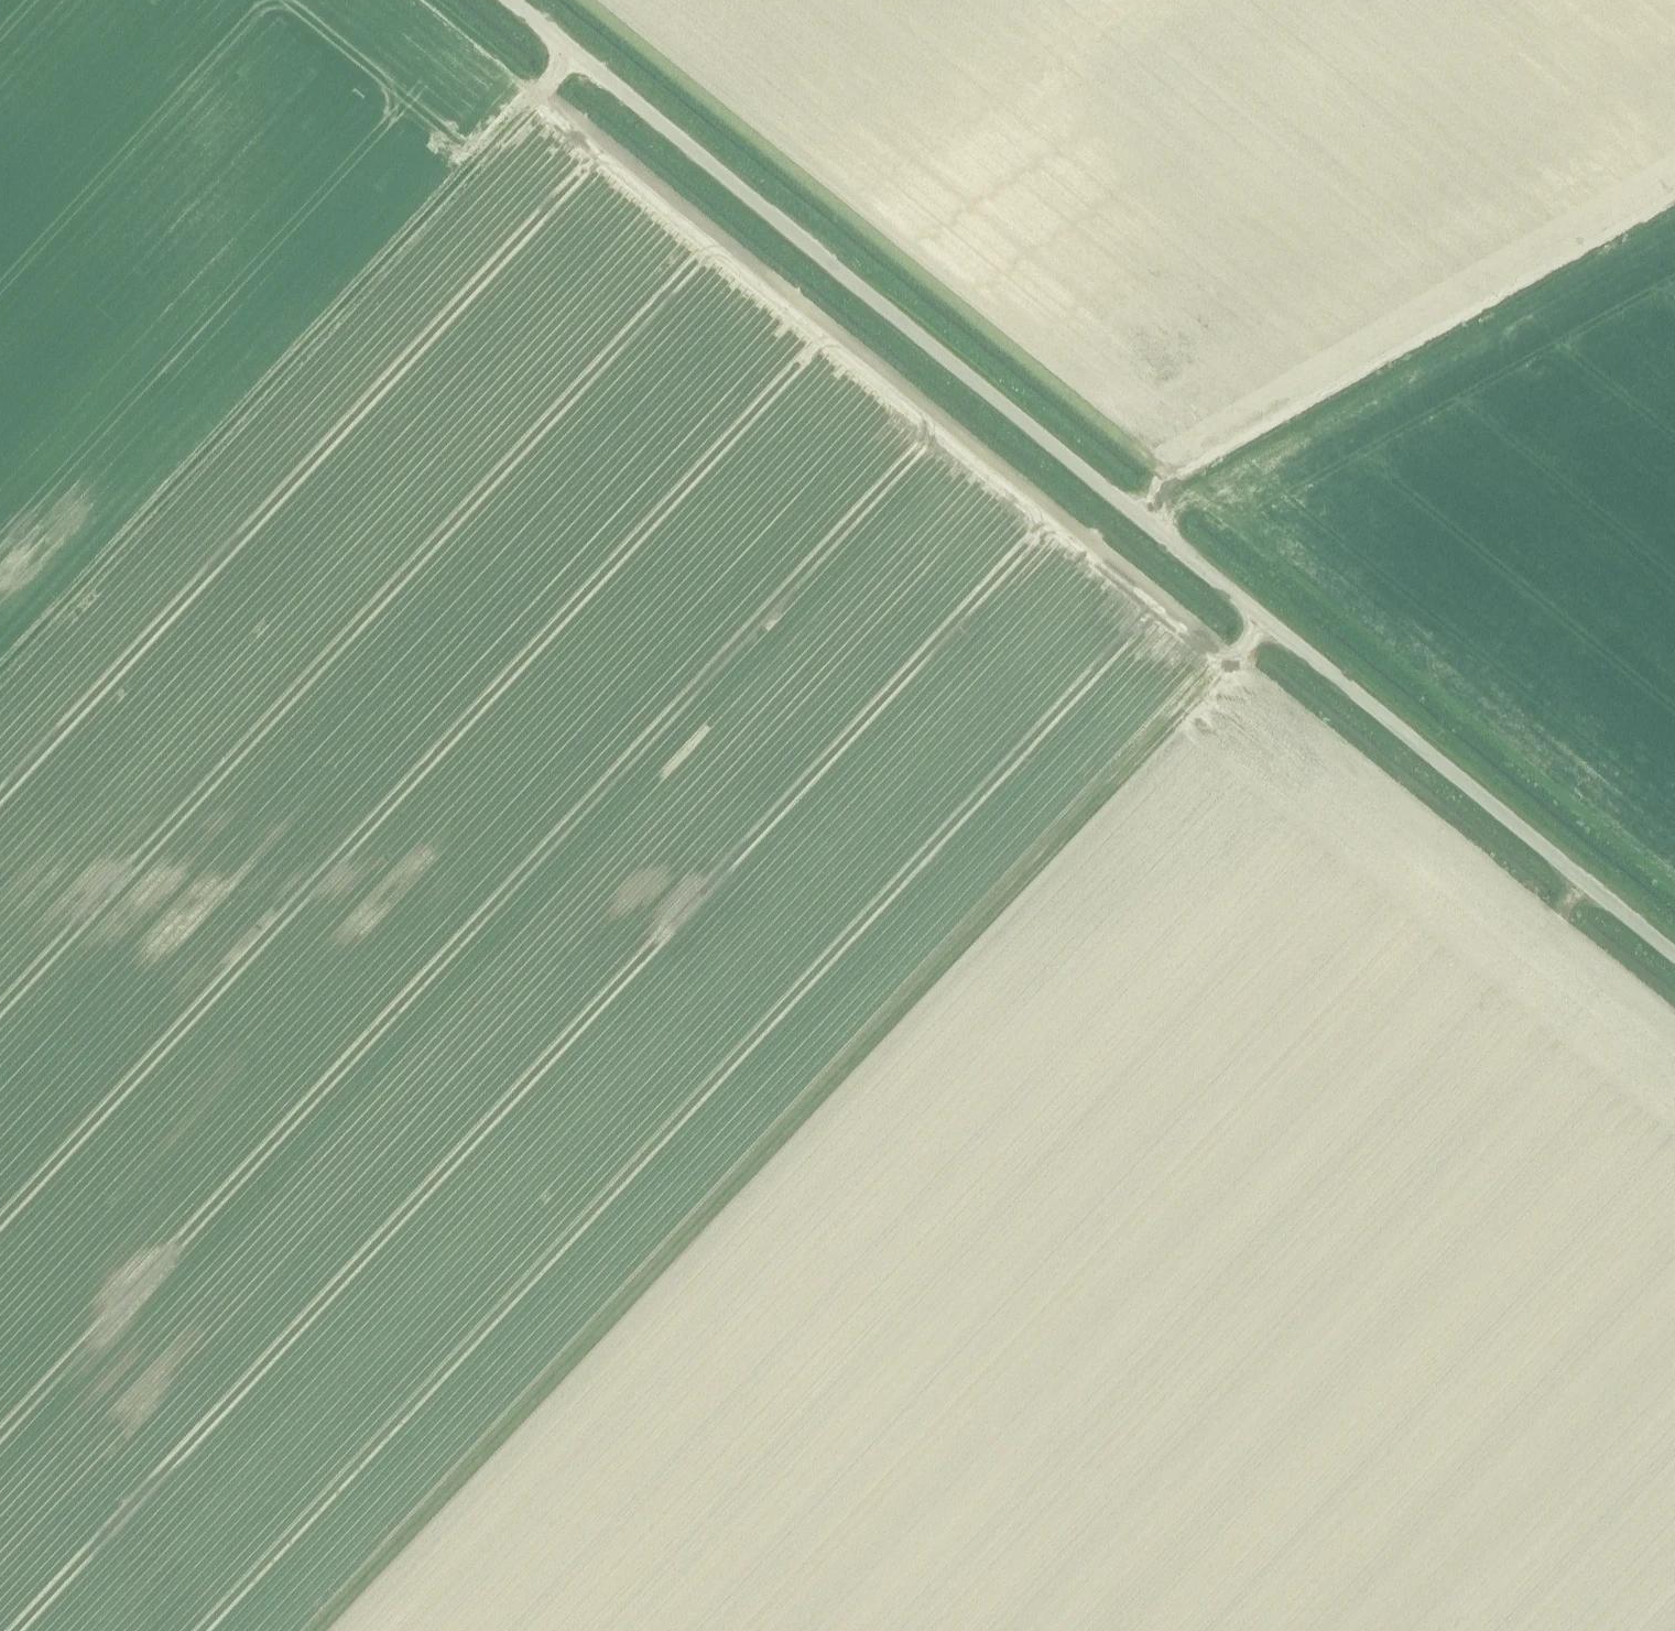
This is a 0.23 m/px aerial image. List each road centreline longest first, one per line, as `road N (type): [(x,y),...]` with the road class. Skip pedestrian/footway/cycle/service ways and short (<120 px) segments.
road 1 (unclassified): [(1674,953),(511,0)]
road 2 (track): [(323,1630),(1268,622)]
road 3 (track): [(0,671),(574,52)]

